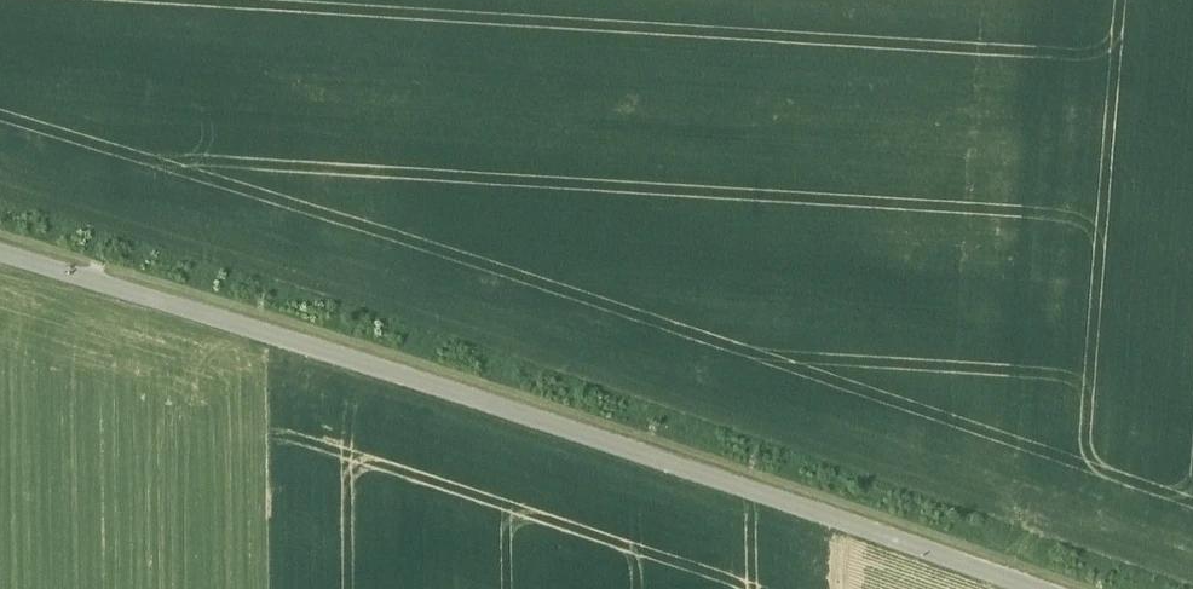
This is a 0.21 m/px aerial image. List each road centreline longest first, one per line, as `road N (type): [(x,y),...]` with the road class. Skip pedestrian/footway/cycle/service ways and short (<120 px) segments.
road 1 (track): [(1012,588),(367,371),(0,259)]

